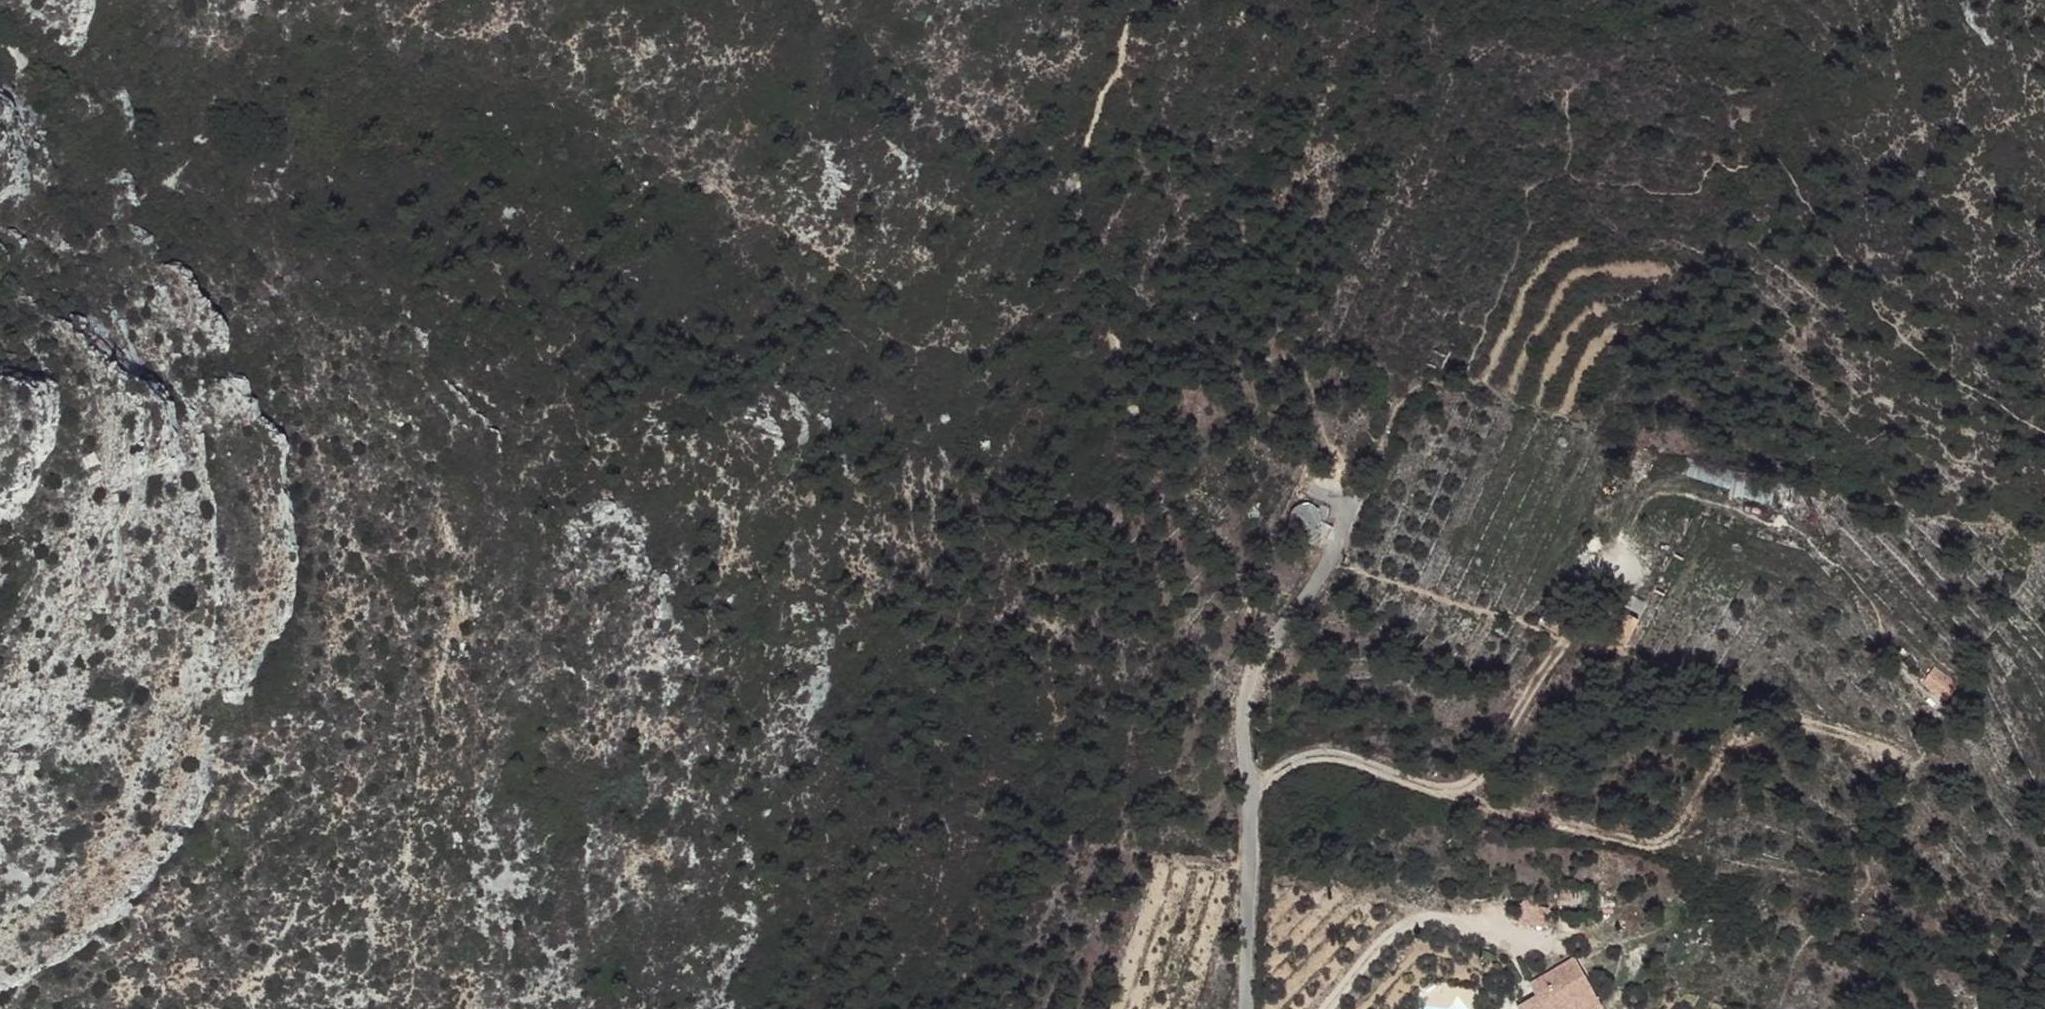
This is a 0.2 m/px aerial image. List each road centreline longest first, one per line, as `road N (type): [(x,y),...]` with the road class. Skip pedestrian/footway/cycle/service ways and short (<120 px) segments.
road 1 (unclassified): [(1247,1008),(1237,738),(1253,647),(1328,567)]

